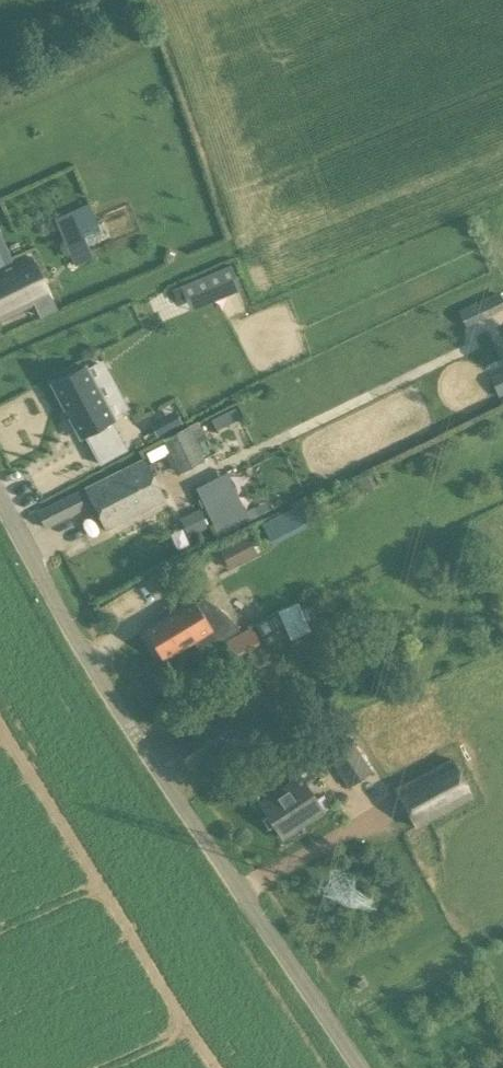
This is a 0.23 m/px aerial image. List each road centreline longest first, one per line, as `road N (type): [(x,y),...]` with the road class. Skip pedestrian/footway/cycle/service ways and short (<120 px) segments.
road 1 (unclassified): [(356,1067),(142,751),(0,501)]

